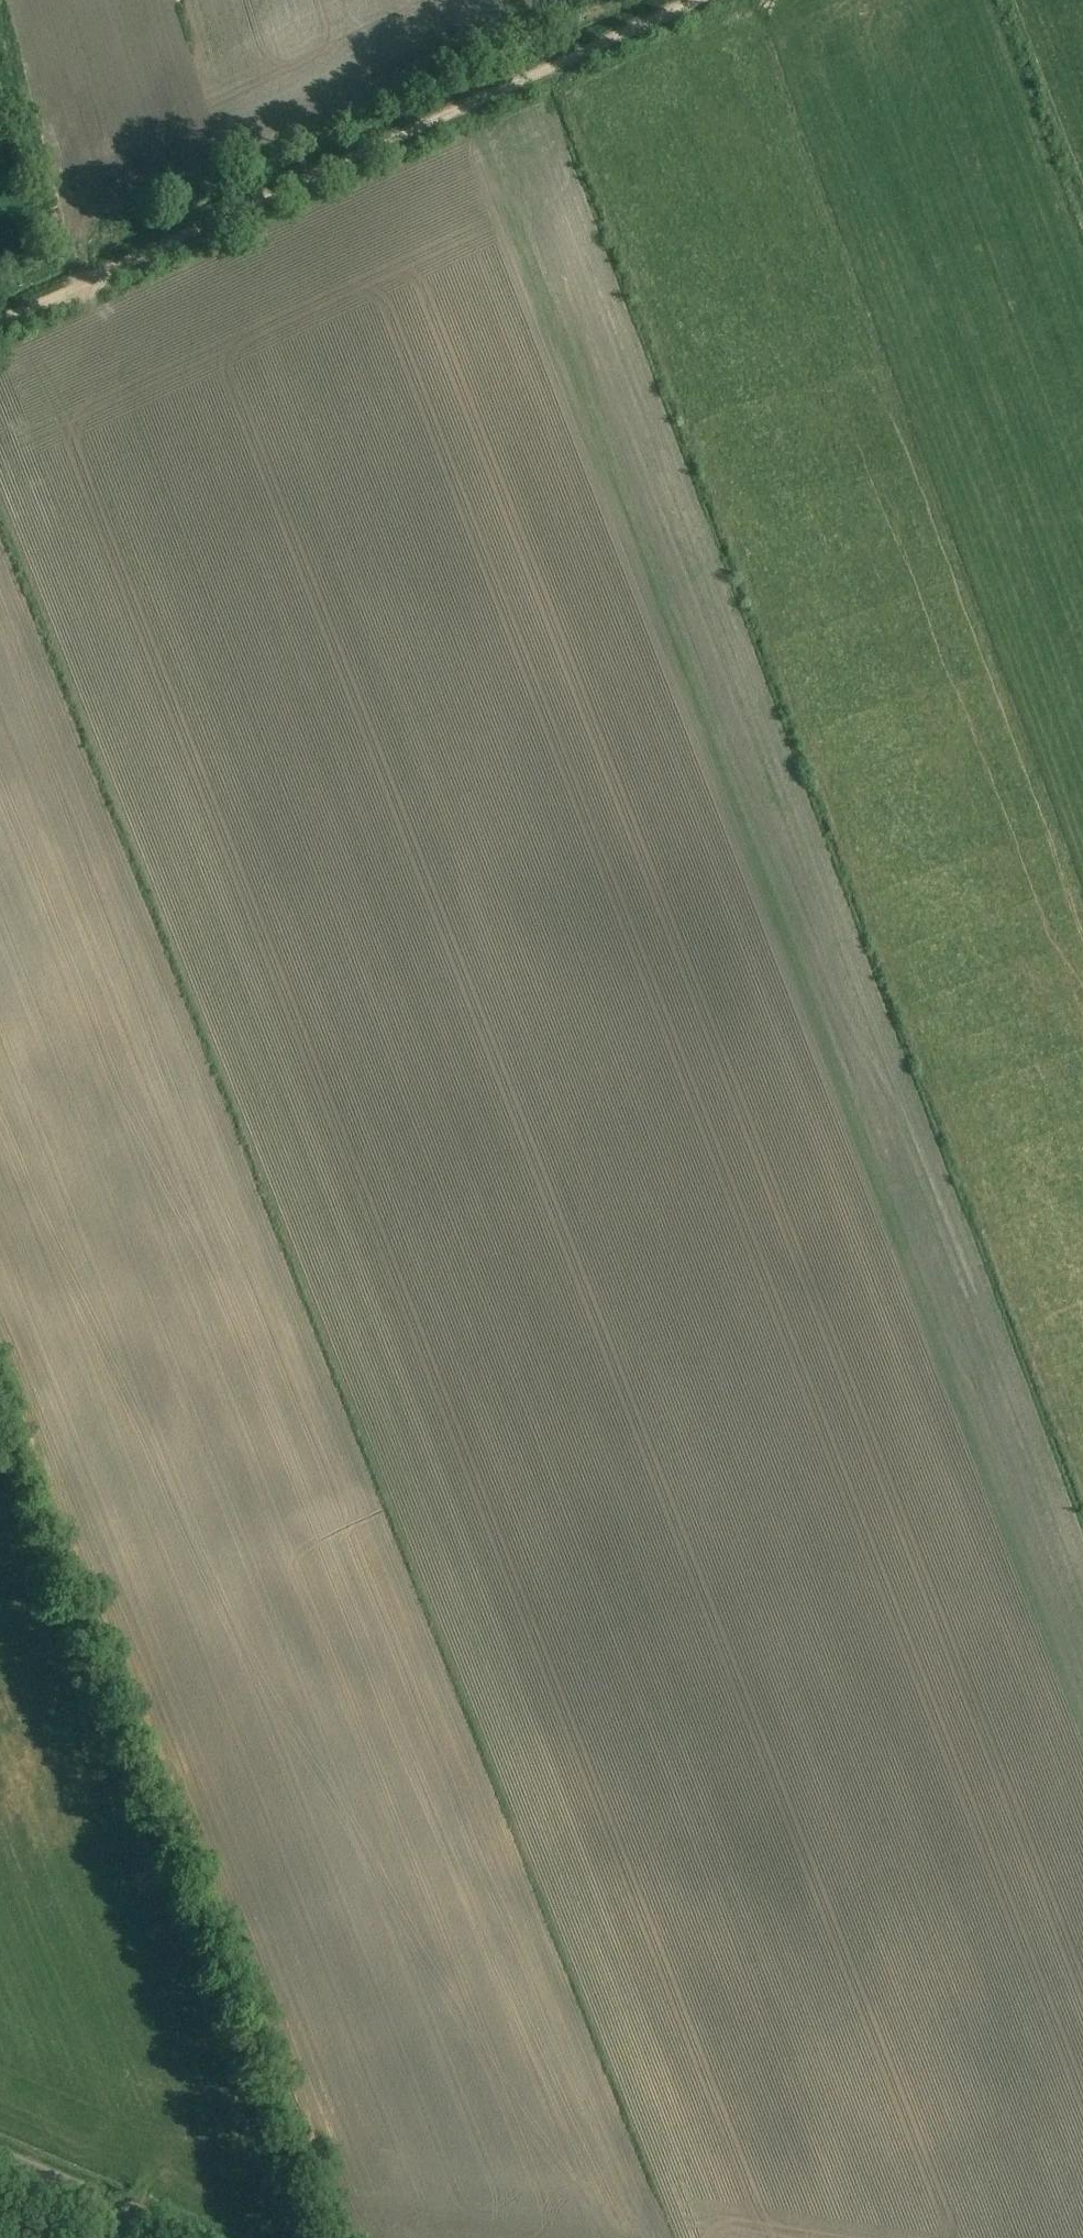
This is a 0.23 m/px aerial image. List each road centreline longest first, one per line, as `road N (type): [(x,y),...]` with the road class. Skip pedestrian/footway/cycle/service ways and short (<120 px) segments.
road 1 (track): [(0,325),(697,0)]
road 2 (unclassified): [(199,2237),(0,2155)]

